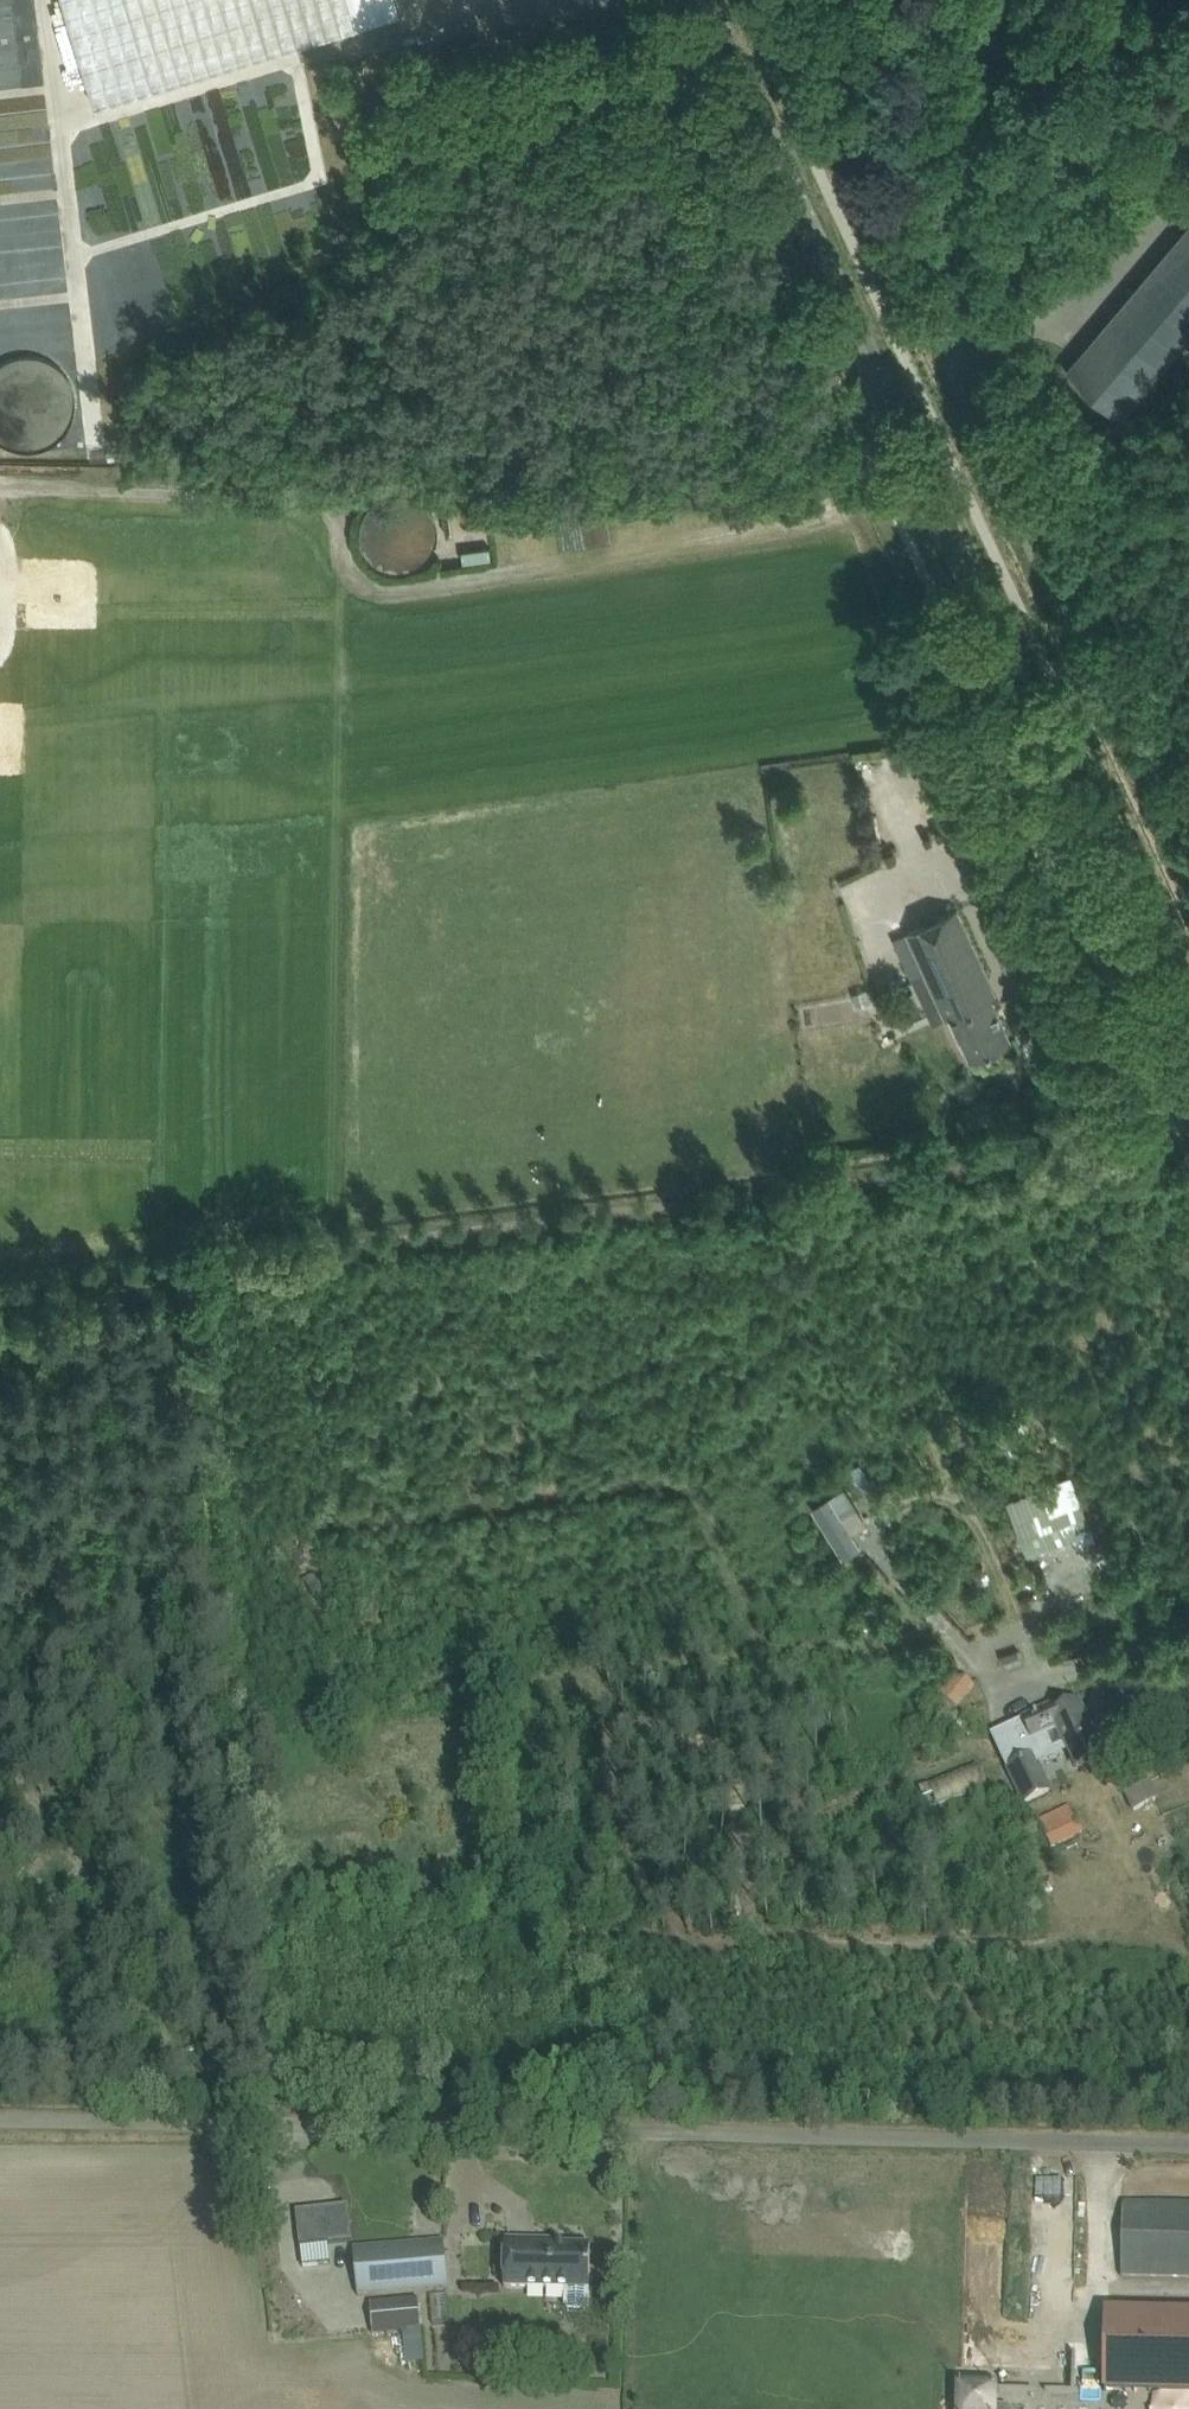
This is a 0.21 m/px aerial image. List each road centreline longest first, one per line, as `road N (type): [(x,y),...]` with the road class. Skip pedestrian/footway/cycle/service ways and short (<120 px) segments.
road 1 (residential): [(0,2121),(1188,2144)]
road 2 (tertiary): [(700,0),(1188,1063)]

